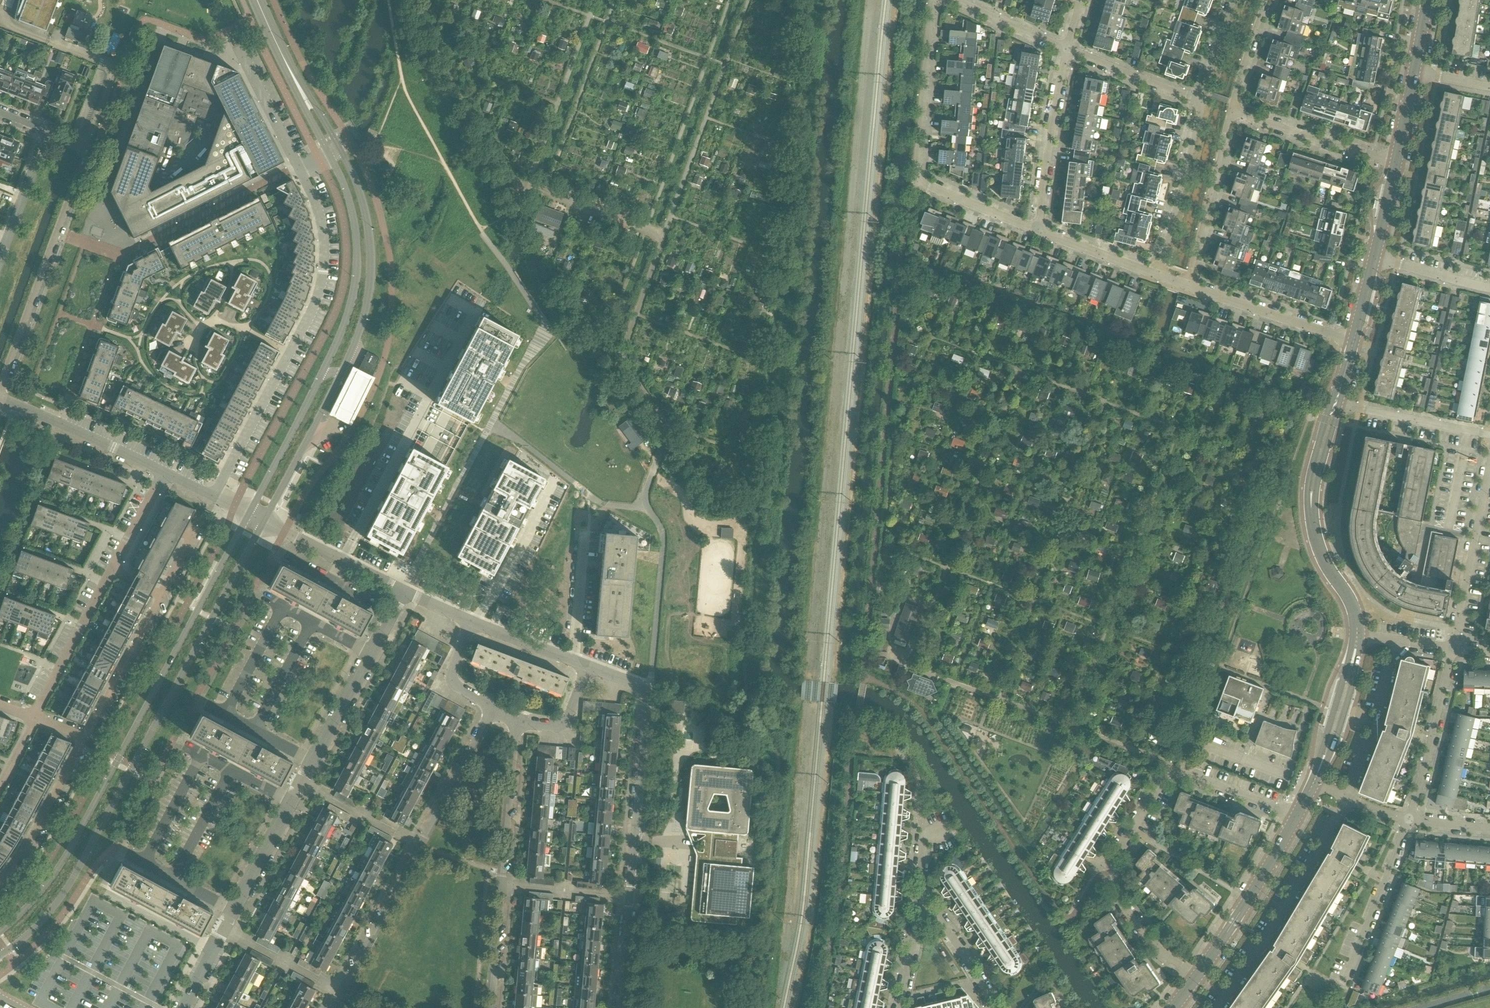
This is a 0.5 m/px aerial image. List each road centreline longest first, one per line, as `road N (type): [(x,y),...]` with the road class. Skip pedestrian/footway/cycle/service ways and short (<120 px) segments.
road 1 (secondary): [(0,956),(59,901),(79,870),(264,521)]
road 2 (secondary): [(250,513),(62,864),(0,931)]
road 3 (unclassified): [(182,1007),(404,591)]
road 4 (secondary): [(264,521),(347,363),(366,309),(369,229),(353,177),(336,153)]
road 5 (secondary): [(336,153),(356,232),(350,309),(250,513)]
road 6 (residential): [(213,496),(321,284),(323,233),(298,166)]
road 7 (residential): [(335,1007),(493,709)]
road 8 (residential): [(1040,229),(918,181),(933,0)]
road 9 (residential): [(164,473),(35,718)]
road 10 (residential): [(630,896),(646,691),(587,666)]
road 11 (residential): [(58,232),(119,256),(298,166)]
road 12 (residential): [(1196,977),(1148,937),(1123,905),(1114,874),(1165,776),(1180,773)]
road 13 (tertiary): [(1357,637),(1354,608),(1317,545),(1311,515),(1335,404)]
road 14 (residential): [(88,739),(197,534)]
road 15 (residential): [(1453,649),(1489,462)]
road 16 (tertiary): [(1196,977),(1296,815)]
road 17 (residential): [(1187,286),(1231,108)]
road 18 (residential): [(1159,276),(1203,99)]
road 19 (residential): [(1040,229),(1067,49)]
road 20 (residential): [(164,473),(0,398)]
road 21 (residential): [(1408,820),(1453,649)]
road 22 (residential): [(1353,342),(1187,286)]
road 23 (residential): [(1344,983),(1408,820)]
road 24 (residential): [(1397,159),(1231,108)]
road 25 (secondary): [(335,152),(257,0)]
road 26 (residential): [(0,882),(88,739)]
road 27 (residential): [(0,388),(58,232)]
road 28 (residential): [(501,884),(515,721)]
road 29 (residential): [(1489,437),(1335,404)]
road 30 (residential): [(404,591),(264,521)]
road 31 (tertiary): [(1313,783),(1357,637)]
road 32 (residential): [(1203,99),(1067,49)]
road 33 (residential): [(50,133),(0,265)]
road 34 (residential): [(630,896),(501,884)]
road 35 (residential): [(58,232),(87,148),(50,133)]
road 36 (residential): [(1159,276),(1040,229)]
road 37 (residential): [(587,666),(470,621)]
road 38 (residential): [(490,1007),(501,884)]
road 39 (residential): [(1296,815),(1180,773)]
road 40 (residential): [(298,166),(244,57)]
road 41 (residential): [(994,1007),(938,917),(926,912)]

